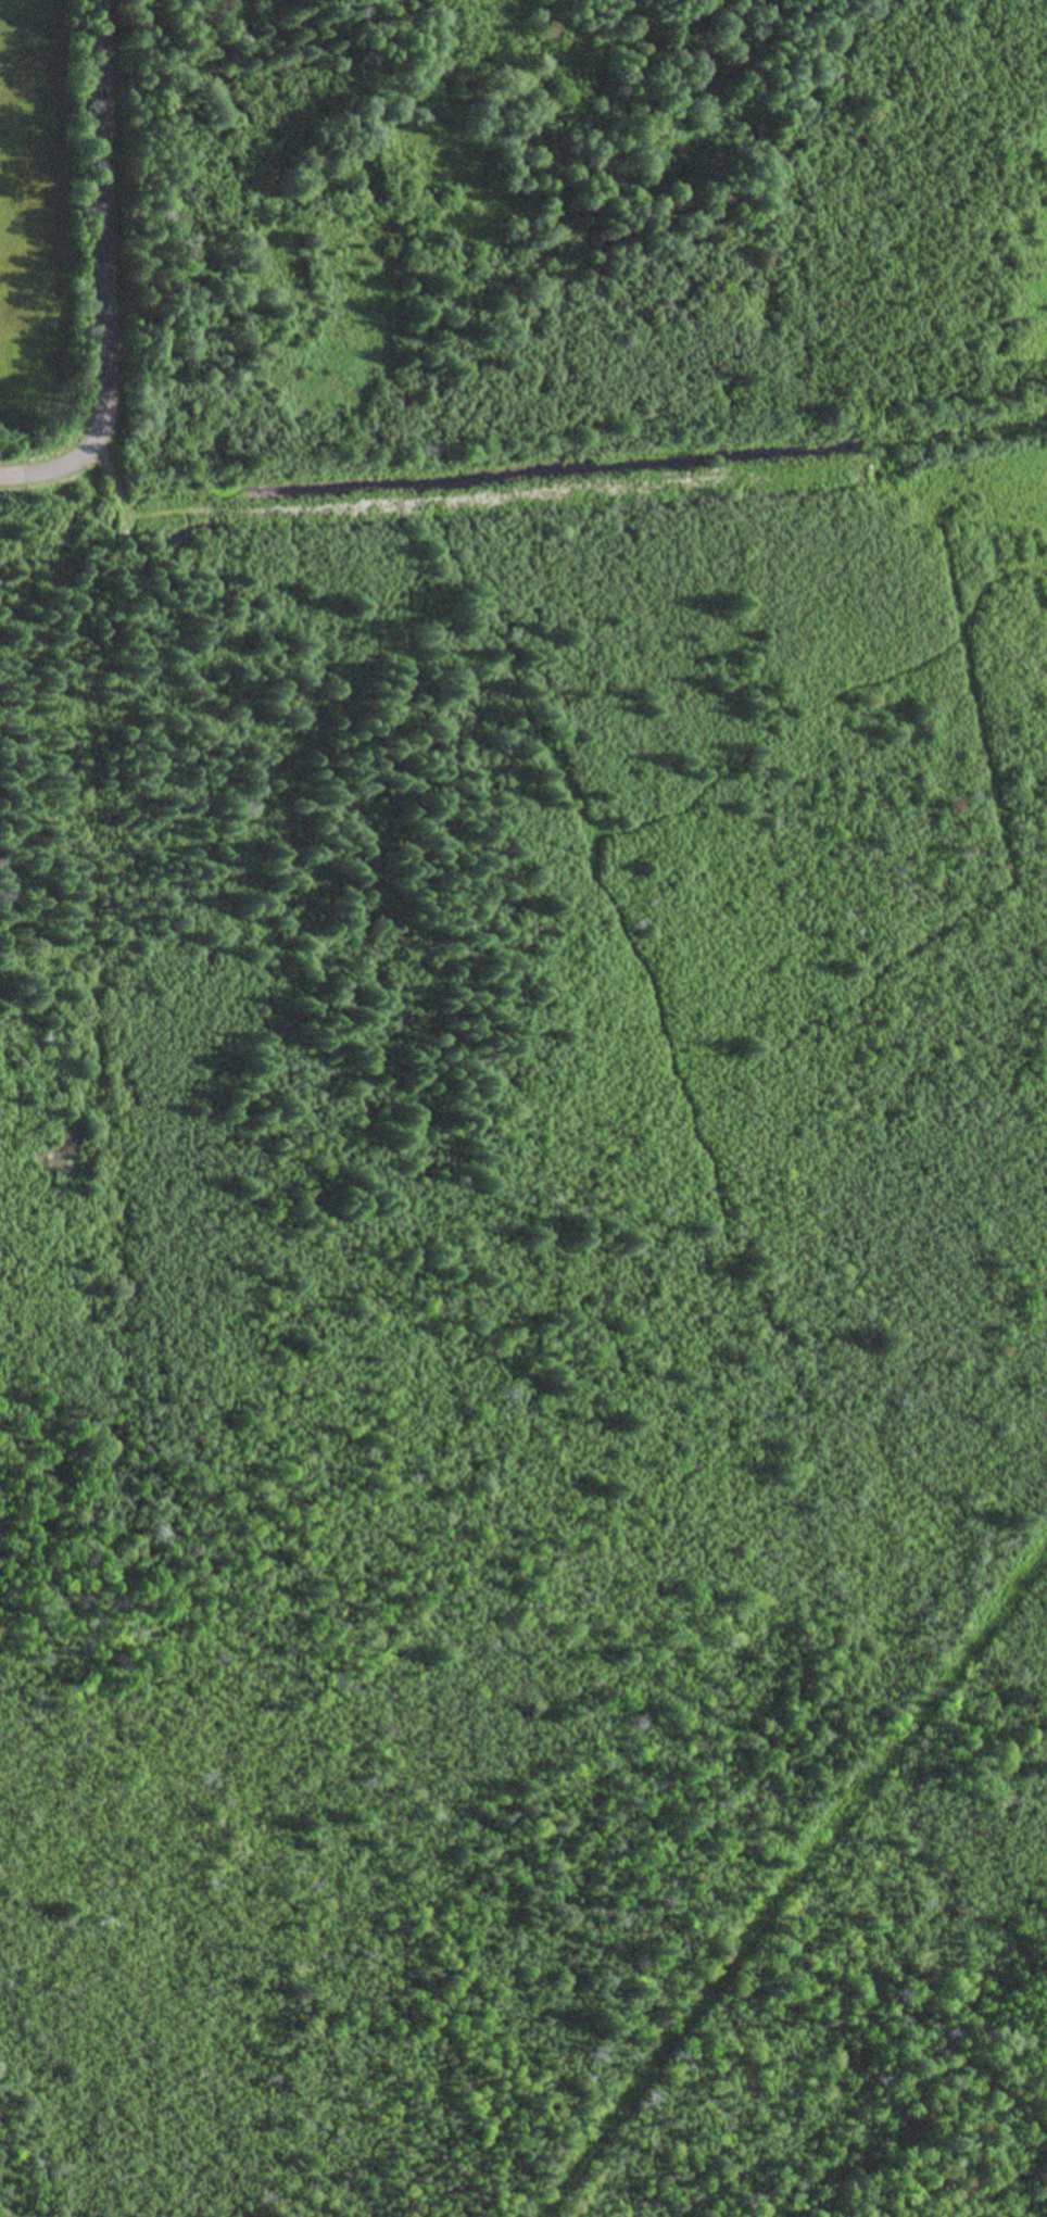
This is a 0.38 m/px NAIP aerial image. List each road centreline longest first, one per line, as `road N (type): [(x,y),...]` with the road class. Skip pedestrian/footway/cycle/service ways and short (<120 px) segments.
road 1 (residential): [(98,0),(109,419)]
road 2 (residential): [(109,419),(61,470),(0,476)]

